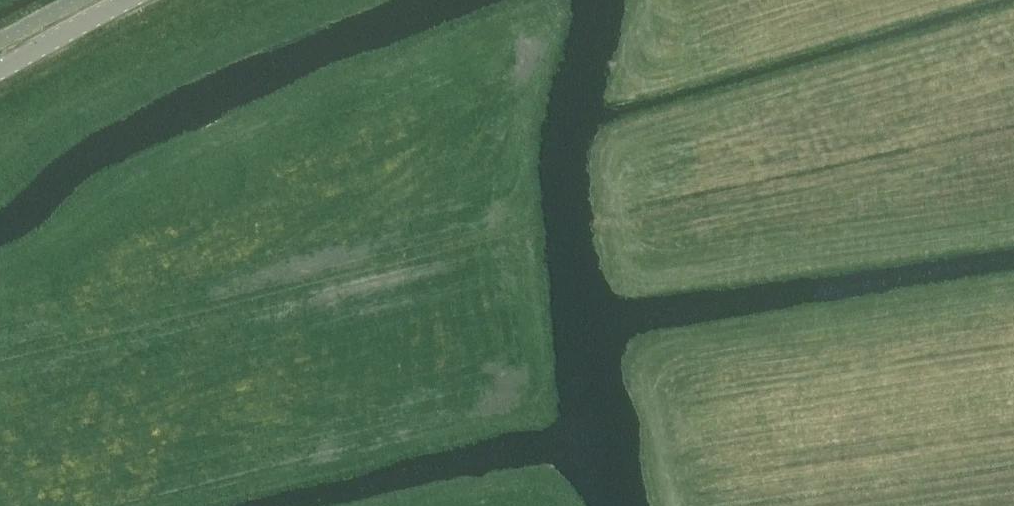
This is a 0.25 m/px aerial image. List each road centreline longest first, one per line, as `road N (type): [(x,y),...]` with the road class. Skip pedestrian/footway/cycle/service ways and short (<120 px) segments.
road 1 (tertiary): [(0,71),(135,0)]

